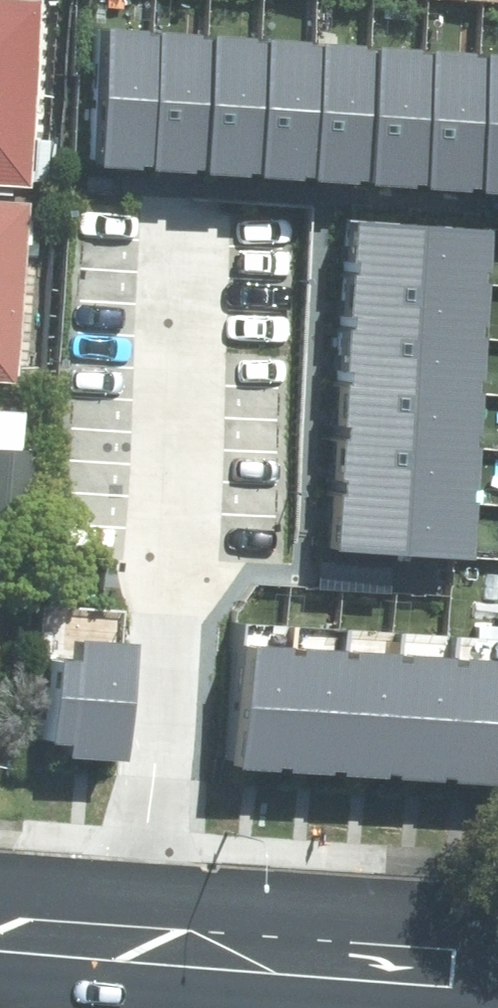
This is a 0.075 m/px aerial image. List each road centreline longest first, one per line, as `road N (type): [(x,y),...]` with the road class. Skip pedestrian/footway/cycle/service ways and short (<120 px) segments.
road 1 (primary): [(0,937),(497,973)]

